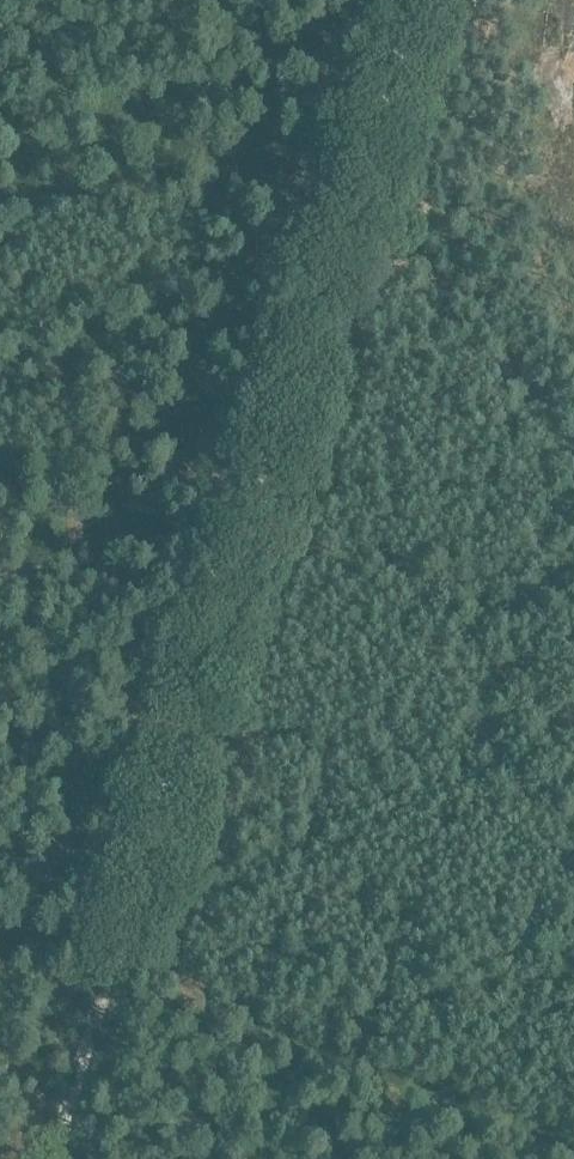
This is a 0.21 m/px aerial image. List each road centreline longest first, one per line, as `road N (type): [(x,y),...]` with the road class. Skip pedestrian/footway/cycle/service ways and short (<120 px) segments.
road 1 (track): [(419,0),(51,1158)]
road 2 (track): [(0,564),(231,586)]

